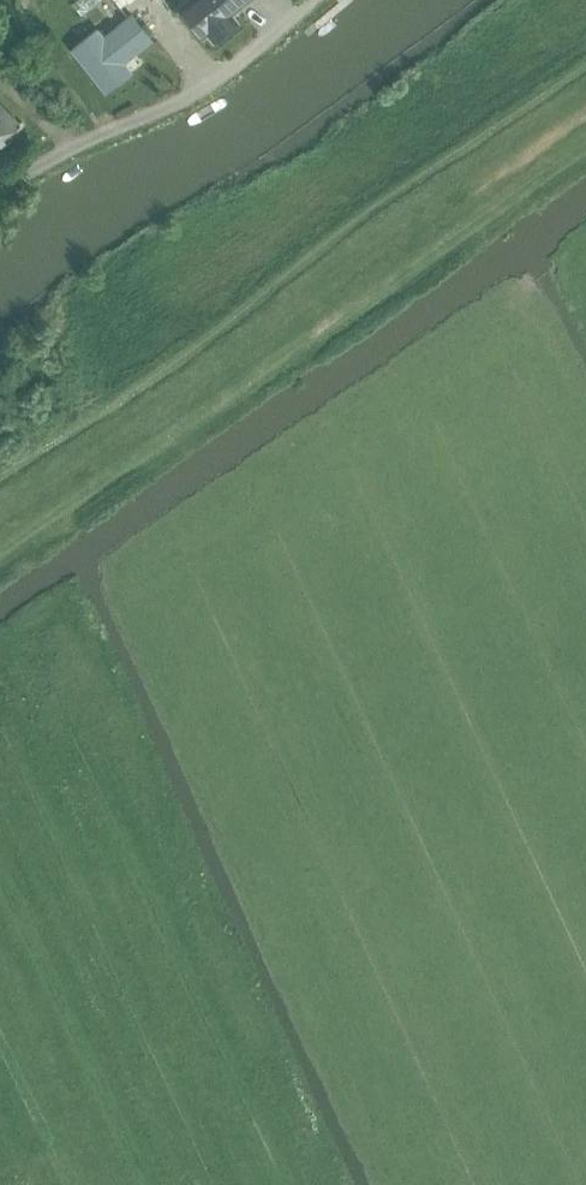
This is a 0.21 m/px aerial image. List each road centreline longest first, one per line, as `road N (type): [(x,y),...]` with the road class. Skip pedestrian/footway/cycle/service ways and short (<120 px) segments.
road 1 (unclassified): [(0,173),(24,171),(202,88),(310,0)]

